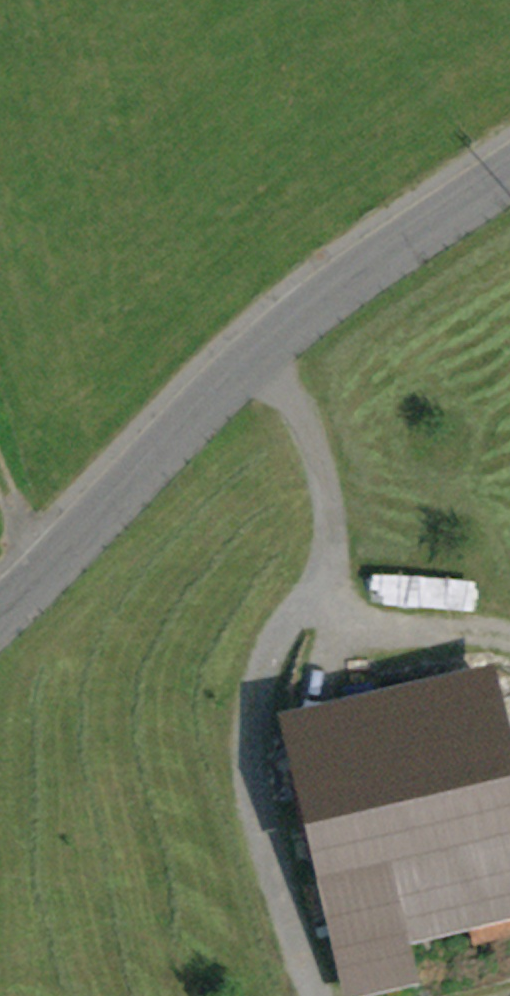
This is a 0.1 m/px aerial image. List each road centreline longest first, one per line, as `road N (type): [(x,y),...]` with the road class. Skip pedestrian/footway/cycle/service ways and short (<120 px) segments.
road 1 (track): [(250,356),(295,407),(333,557),(336,660),(286,707),(262,752),(259,810),(297,960),(320,995)]
road 2 (tertiary): [(509,169),(250,356),(0,599)]
road 3 (track): [(509,709),(376,675)]

